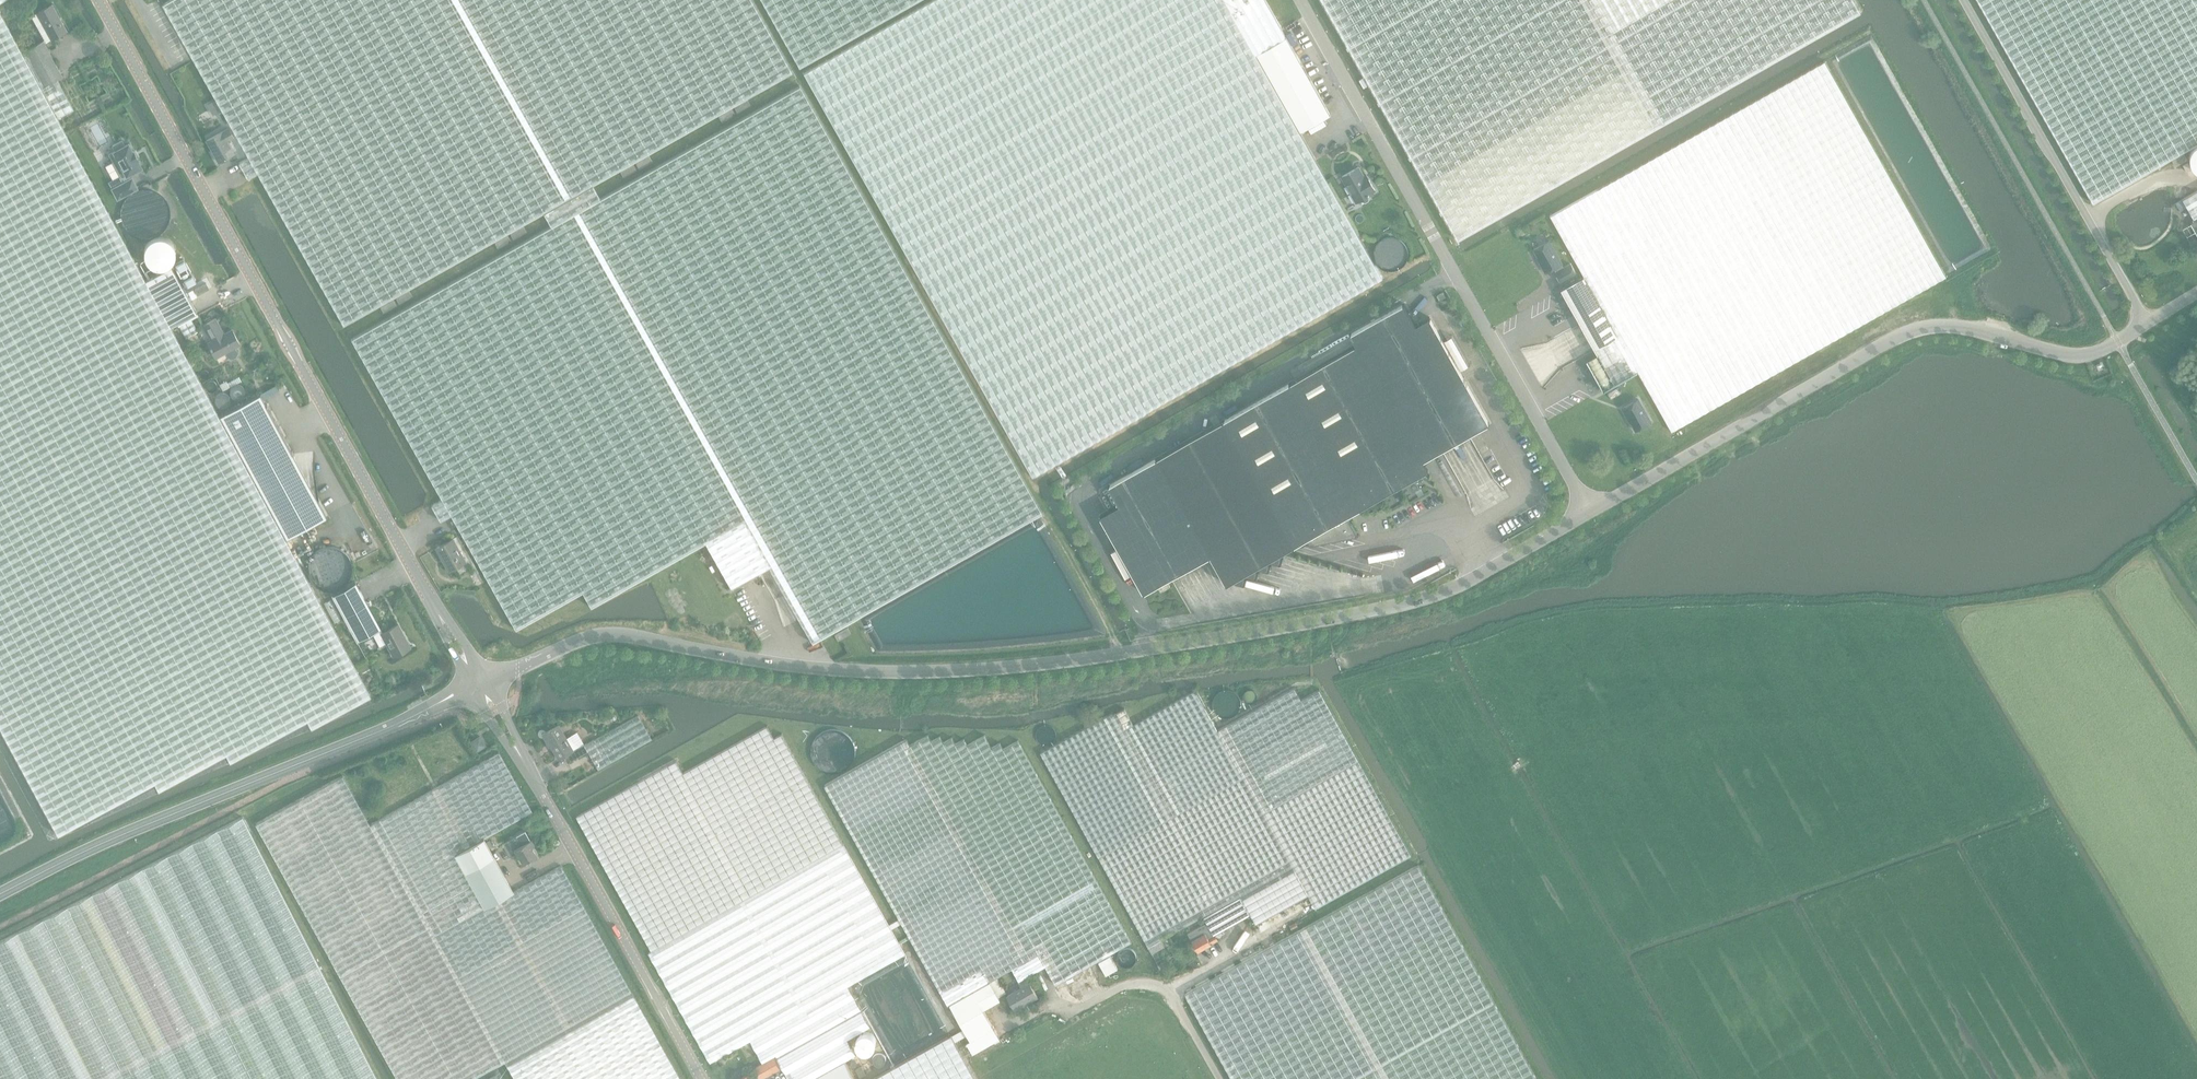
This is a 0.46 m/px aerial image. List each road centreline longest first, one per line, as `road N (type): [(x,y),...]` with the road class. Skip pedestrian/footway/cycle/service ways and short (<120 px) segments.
road 1 (unclassified): [(1587,510),(1454,584),(1246,631),(1035,663),(835,667),(607,630),(486,678)]
road 2 (tertiary): [(431,600),(99,0)]
road 3 (unclassified): [(2146,321),(2085,354),(1959,325),(1903,331),(1587,510)]
road 4 (unclassified): [(1301,0),(1587,510)]
road 5 (tertiary): [(470,686),(0,892)]
road 6 (unclassified): [(1964,0),(2146,321)]
road 7 (tertiary): [(702,1078),(524,763)]
road 8 (unclassified): [(1218,1078),(1170,994),(1155,986),(1123,986),(1073,1011)]

